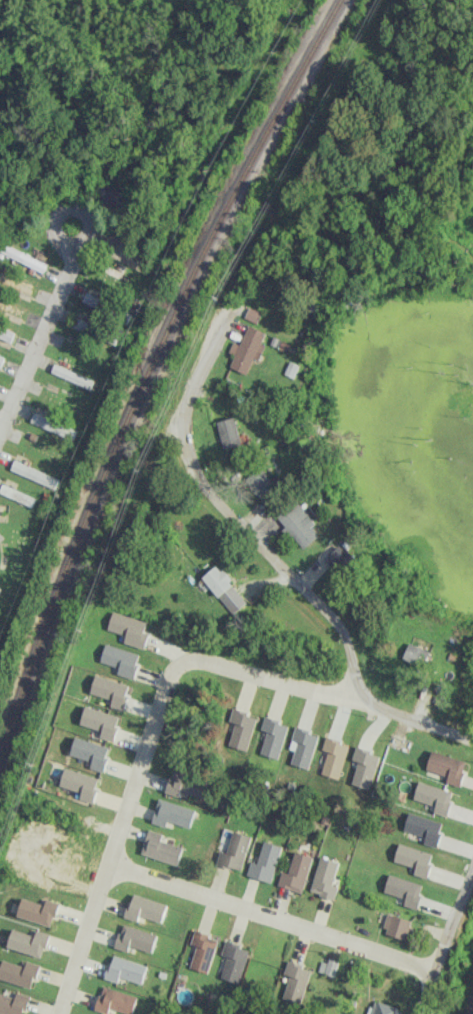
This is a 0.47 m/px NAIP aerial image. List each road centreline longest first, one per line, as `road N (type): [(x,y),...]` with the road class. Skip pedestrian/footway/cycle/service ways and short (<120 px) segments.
road 1 (residential): [(355,699),(348,640),(332,613),(192,471),(180,417),(213,338)]
road 2 (residential): [(59,1013),(180,654)]
road 3 (residential): [(107,864),(433,972)]
road 4 (residential): [(0,428),(76,251)]
road 5 (residential): [(355,699),(180,654)]
road 6 (residential): [(420,1013),(472,868)]
road 7 (residential): [(472,743),(355,699)]

